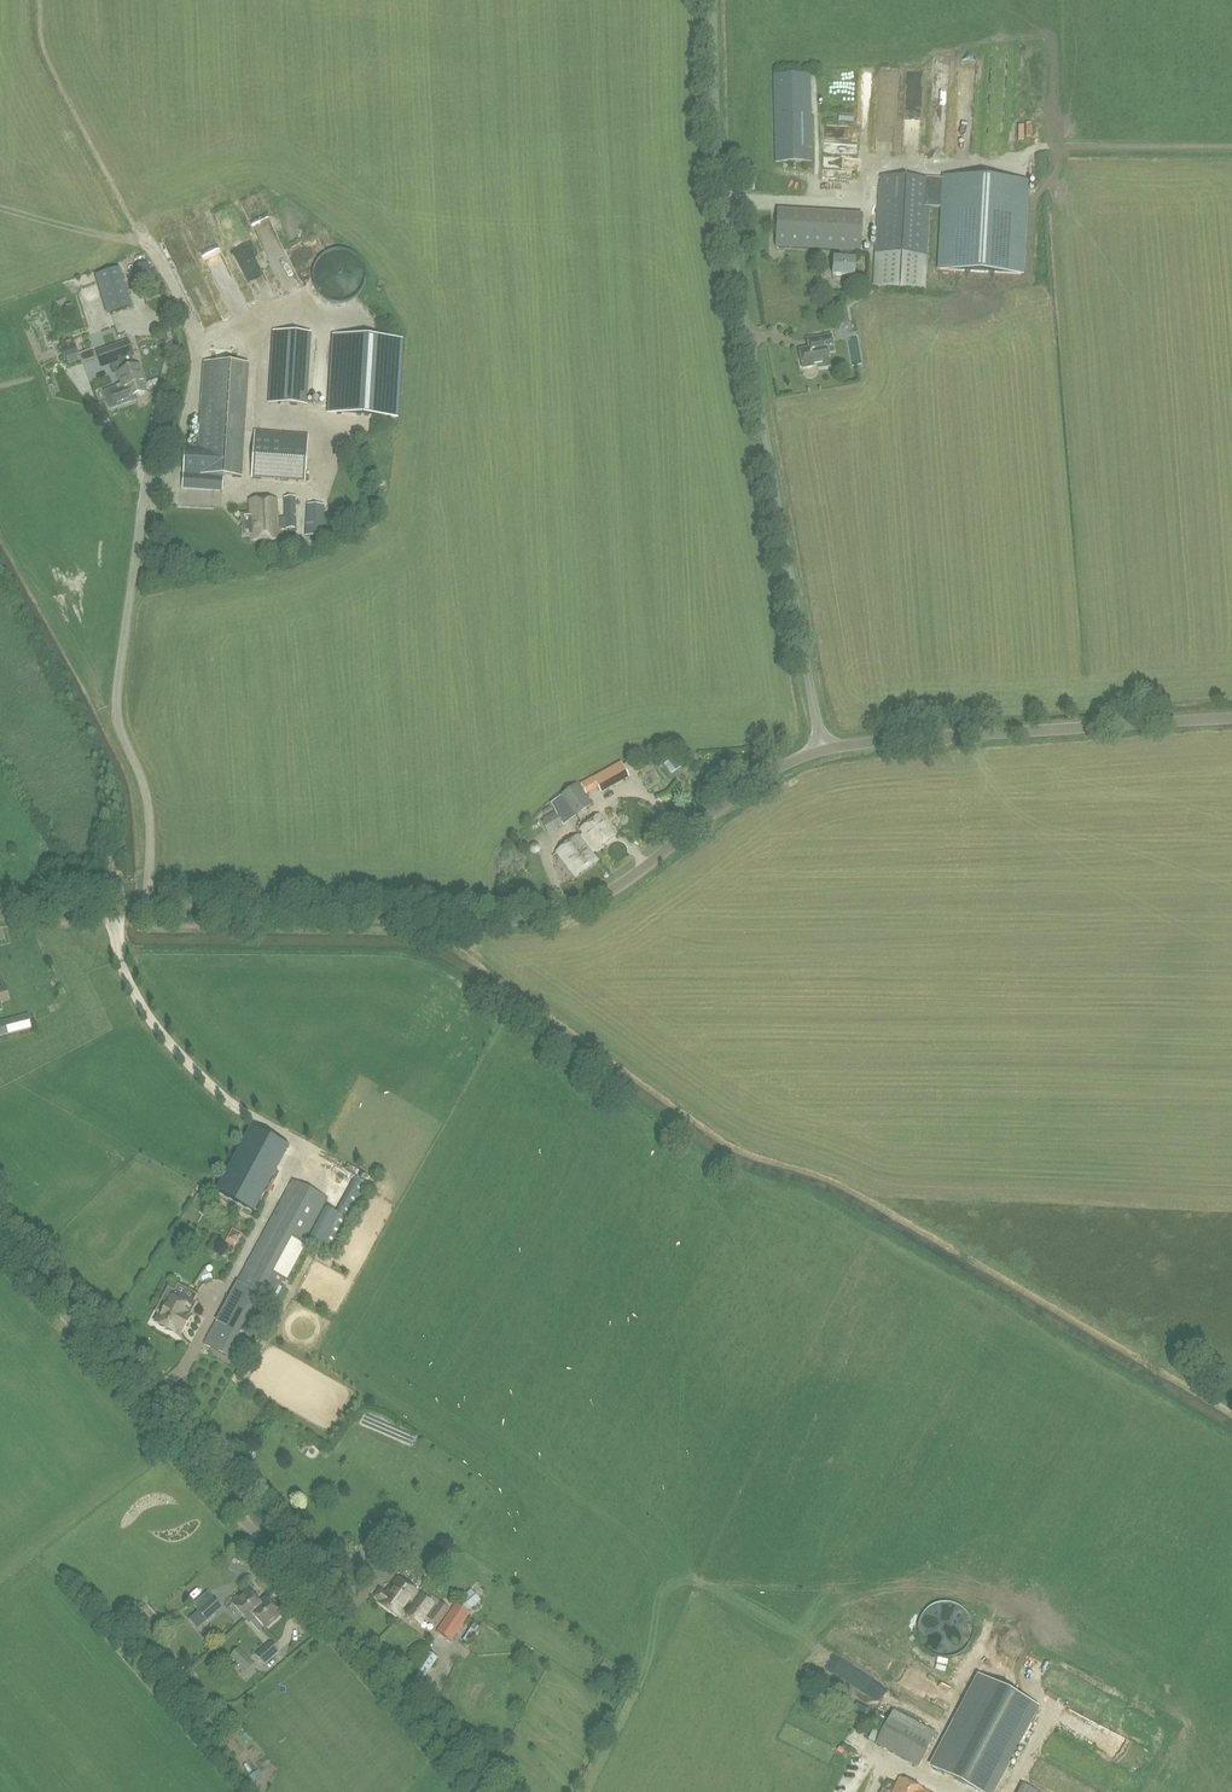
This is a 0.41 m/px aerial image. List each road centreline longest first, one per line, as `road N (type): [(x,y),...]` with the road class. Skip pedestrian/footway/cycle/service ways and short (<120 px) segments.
road 1 (tertiary): [(0,915),(555,915),(615,889),(764,776),(822,750)]
road 2 (unclassified): [(822,750),(725,228),(713,142),(711,0)]
road 3 (unclassified): [(485,1791),(0,1246)]
road 4 (track): [(171,498),(196,359),(187,312),(45,56),(36,0)]
road 5 (tertiary): [(822,750),(1231,718)]

